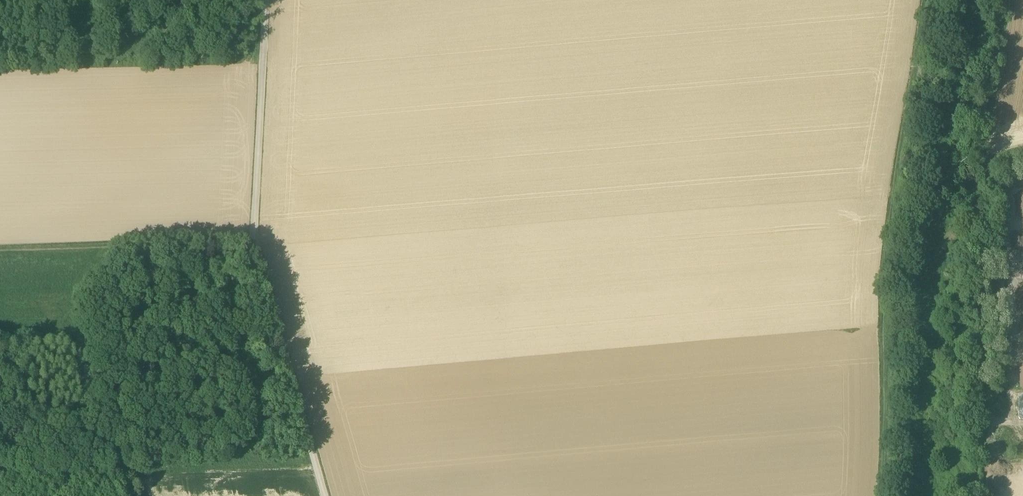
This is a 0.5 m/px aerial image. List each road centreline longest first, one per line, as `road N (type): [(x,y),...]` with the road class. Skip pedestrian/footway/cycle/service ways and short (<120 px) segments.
road 1 (track): [(325,495),(255,245),(266,0)]
road 2 (track): [(883,495),(885,294),(925,0)]

